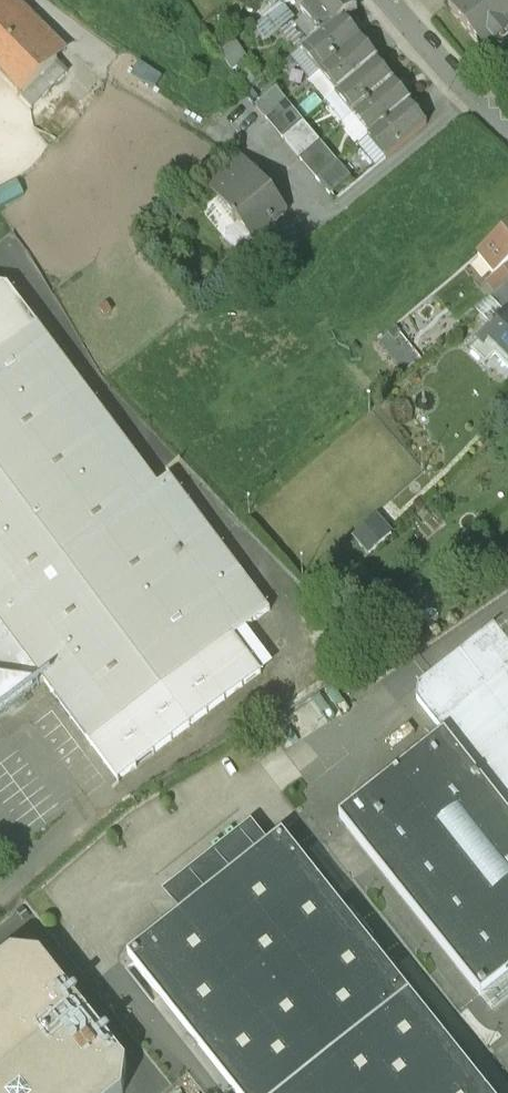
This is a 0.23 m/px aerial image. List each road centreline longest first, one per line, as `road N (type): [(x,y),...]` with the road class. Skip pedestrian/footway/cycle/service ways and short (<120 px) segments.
road 1 (residential): [(395,0),(489,103)]

